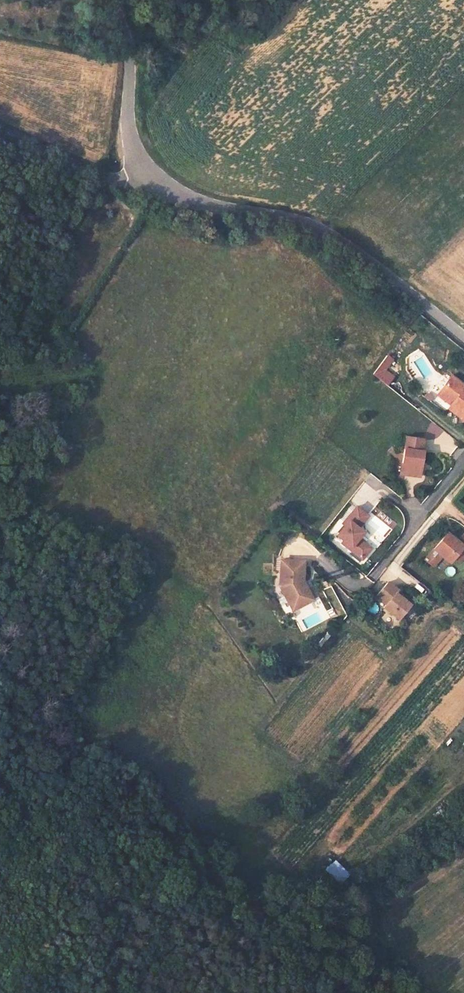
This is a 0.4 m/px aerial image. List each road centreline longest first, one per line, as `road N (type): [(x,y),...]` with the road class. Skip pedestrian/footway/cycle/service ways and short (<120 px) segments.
road 1 (unclassified): [(463,340),(327,241),(184,198),(148,179)]
road 2 (residential): [(463,460),(369,579),(353,586),(296,540)]
road 3 (unclassified): [(148,179),(127,121),(129,53),(112,0)]
road 4 (residential): [(463,477),(391,569),(407,583)]

